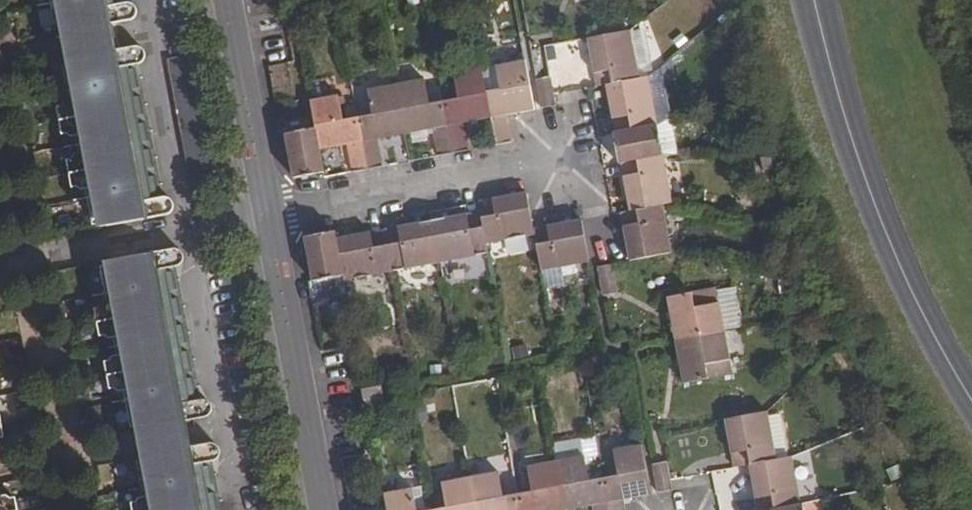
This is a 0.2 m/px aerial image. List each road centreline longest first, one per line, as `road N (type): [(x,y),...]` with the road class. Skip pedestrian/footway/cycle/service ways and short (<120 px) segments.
road 1 (tertiary): [(815,0),(883,223),(971,399)]
road 2 (residential): [(270,219),(560,161)]
road 3 (residential): [(324,509),(270,219)]
road 4 (residential): [(270,219),(230,0)]

